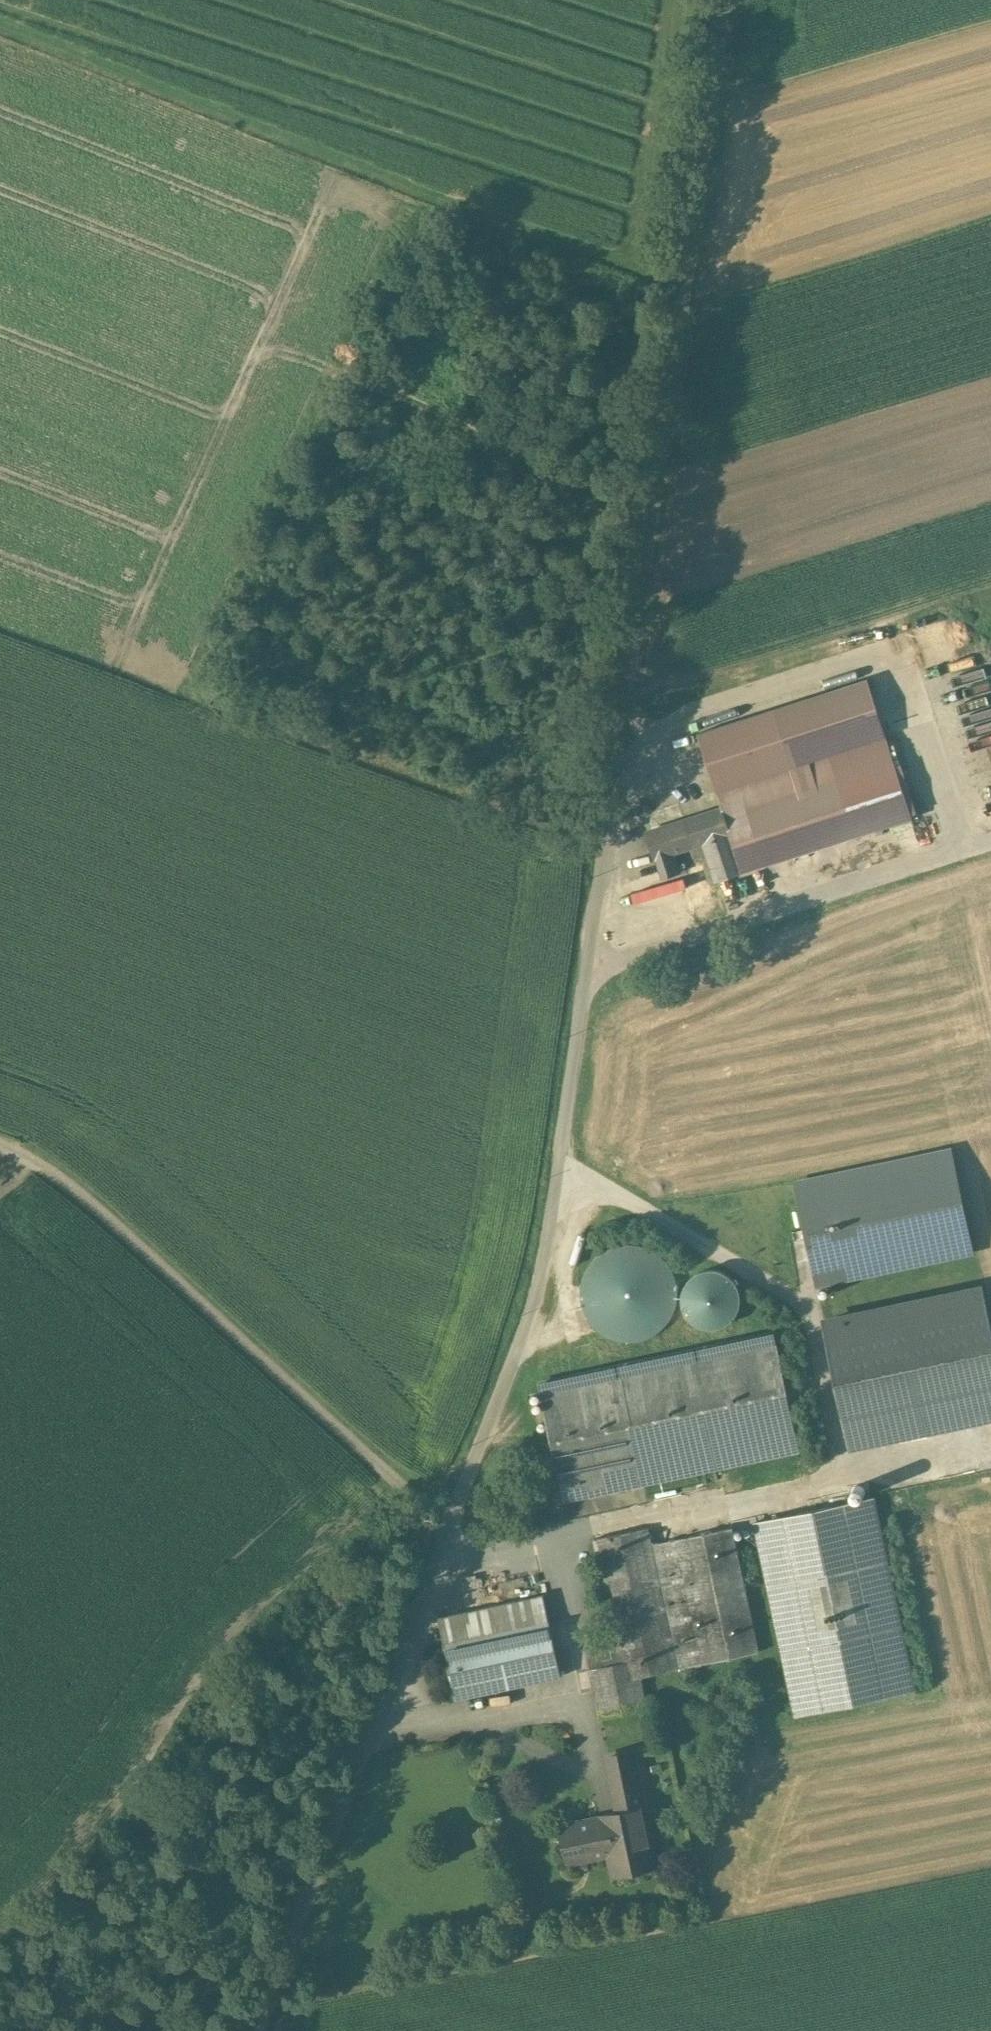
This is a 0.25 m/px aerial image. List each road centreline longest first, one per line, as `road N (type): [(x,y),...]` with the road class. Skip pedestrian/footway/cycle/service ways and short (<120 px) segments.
road 1 (unclassified): [(258,2030),(537,1307),(730,0)]

